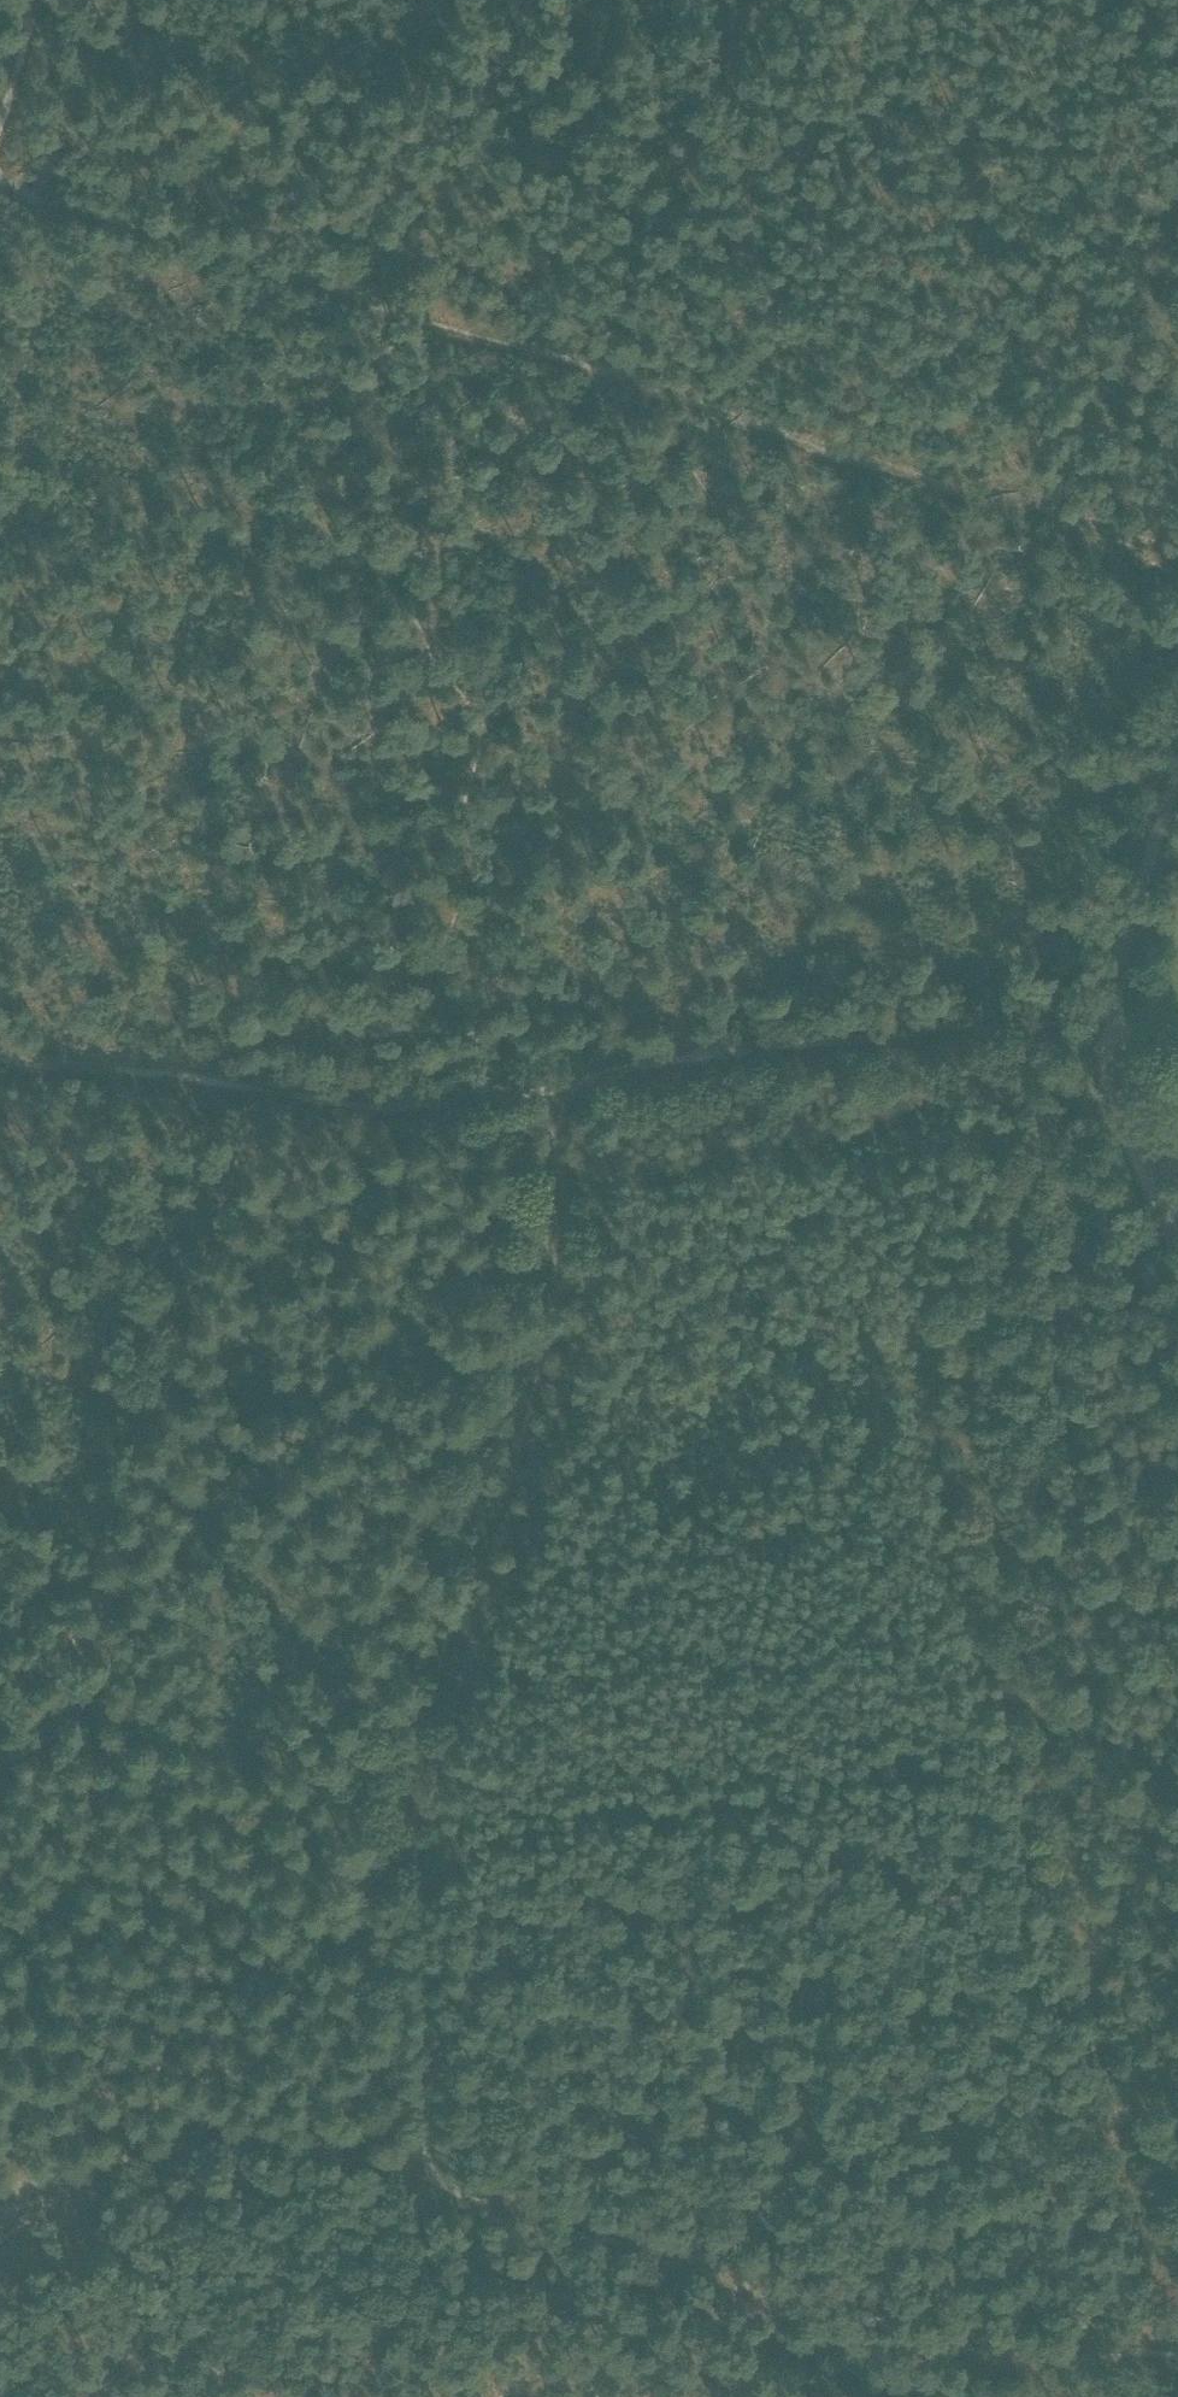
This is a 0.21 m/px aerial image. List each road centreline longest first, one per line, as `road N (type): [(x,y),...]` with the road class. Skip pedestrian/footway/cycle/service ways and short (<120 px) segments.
road 1 (track): [(400,1107),(1105,1013)]
road 2 (track): [(859,2396),(800,2364),(757,2291),(713,2257),(423,2159)]
road 3 (track): [(81,1564),(171,1334),(249,1086)]
road 4 (track): [(249,1086),(0,1061)]
road 5 (track): [(423,2159),(238,2095),(185,2103)]
road 6 (track): [(1177,781),(1105,1013)]
road 7 (track): [(0,1778),(81,1564)]
road 8 (track): [(1177,2367),(1036,2363),(961,2396)]
road 9 (track): [(1105,1013),(1103,1033),(1177,1216)]
road 10 (track): [(185,2103),(0,2171)]

